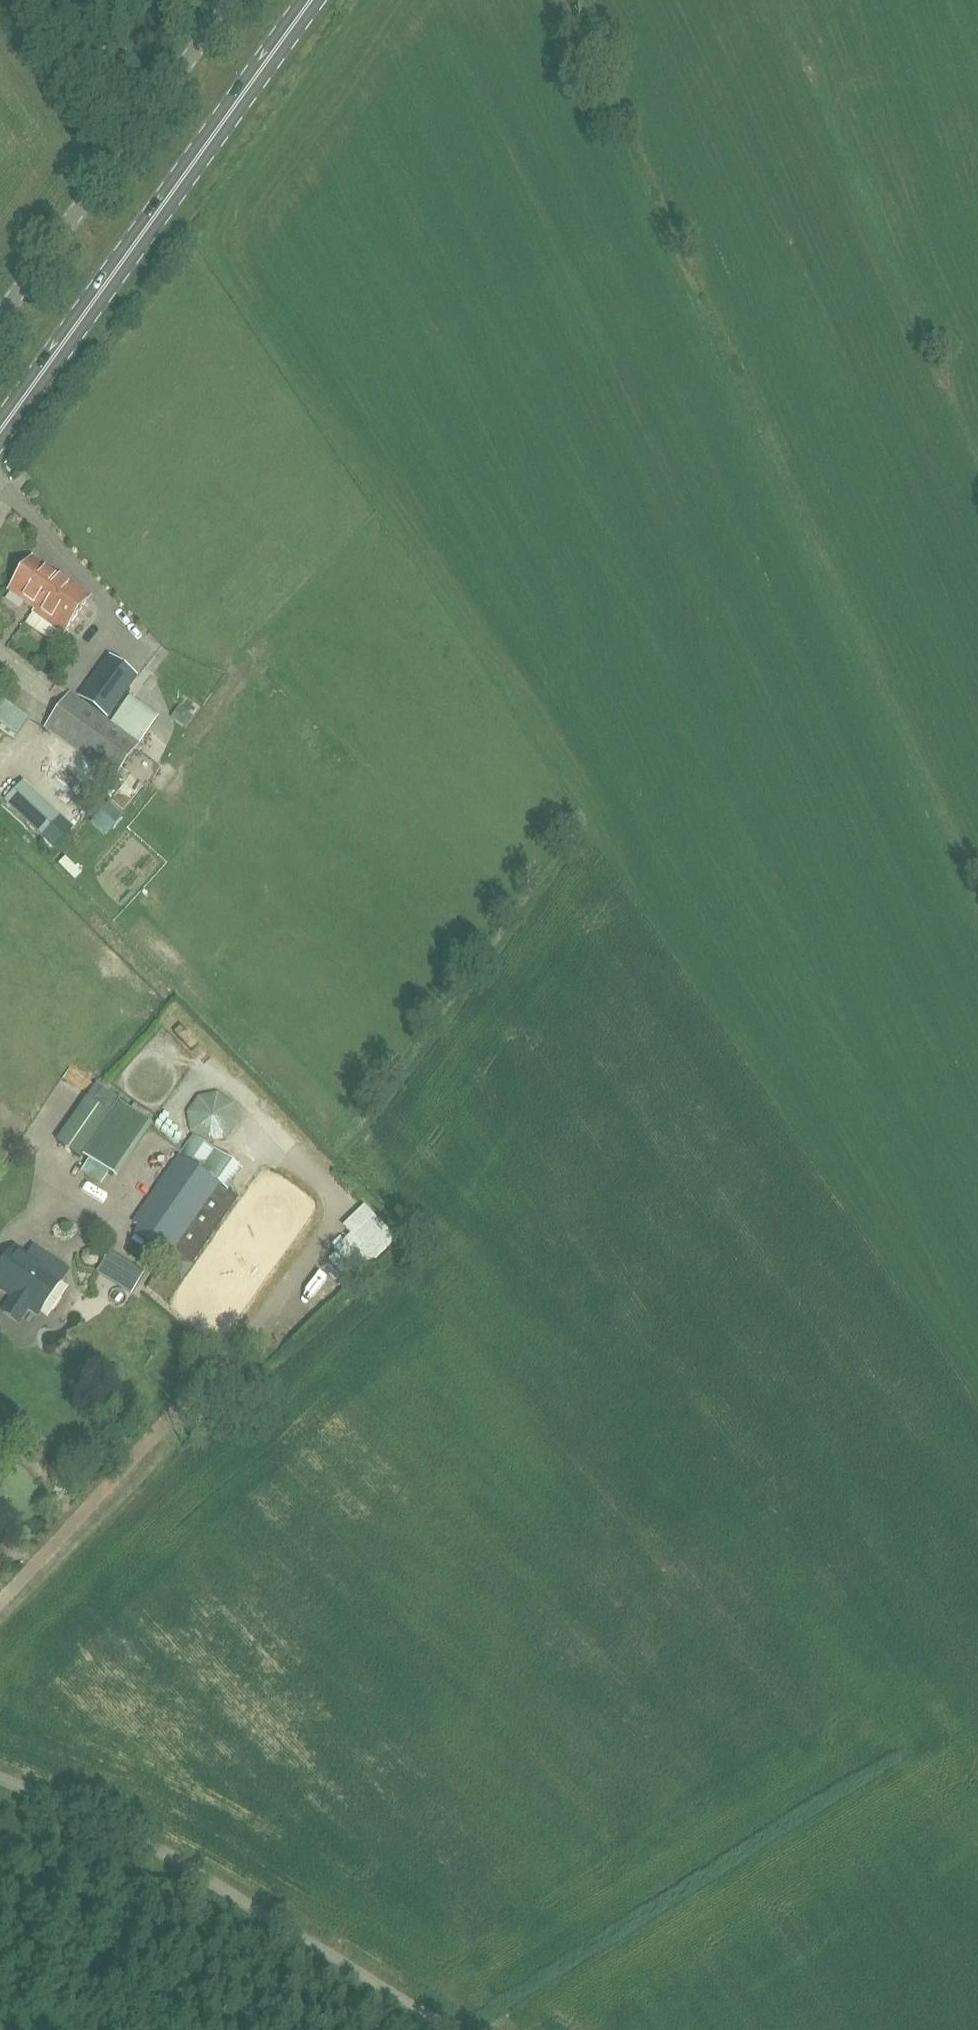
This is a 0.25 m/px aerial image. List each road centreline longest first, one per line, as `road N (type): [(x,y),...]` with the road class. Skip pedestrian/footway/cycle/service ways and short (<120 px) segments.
road 1 (primary): [(0,433),(312,0)]
road 2 (unclassified): [(448,2029),(151,1846),(0,1777)]
road 3 (unclassified): [(0,316),(230,0)]

